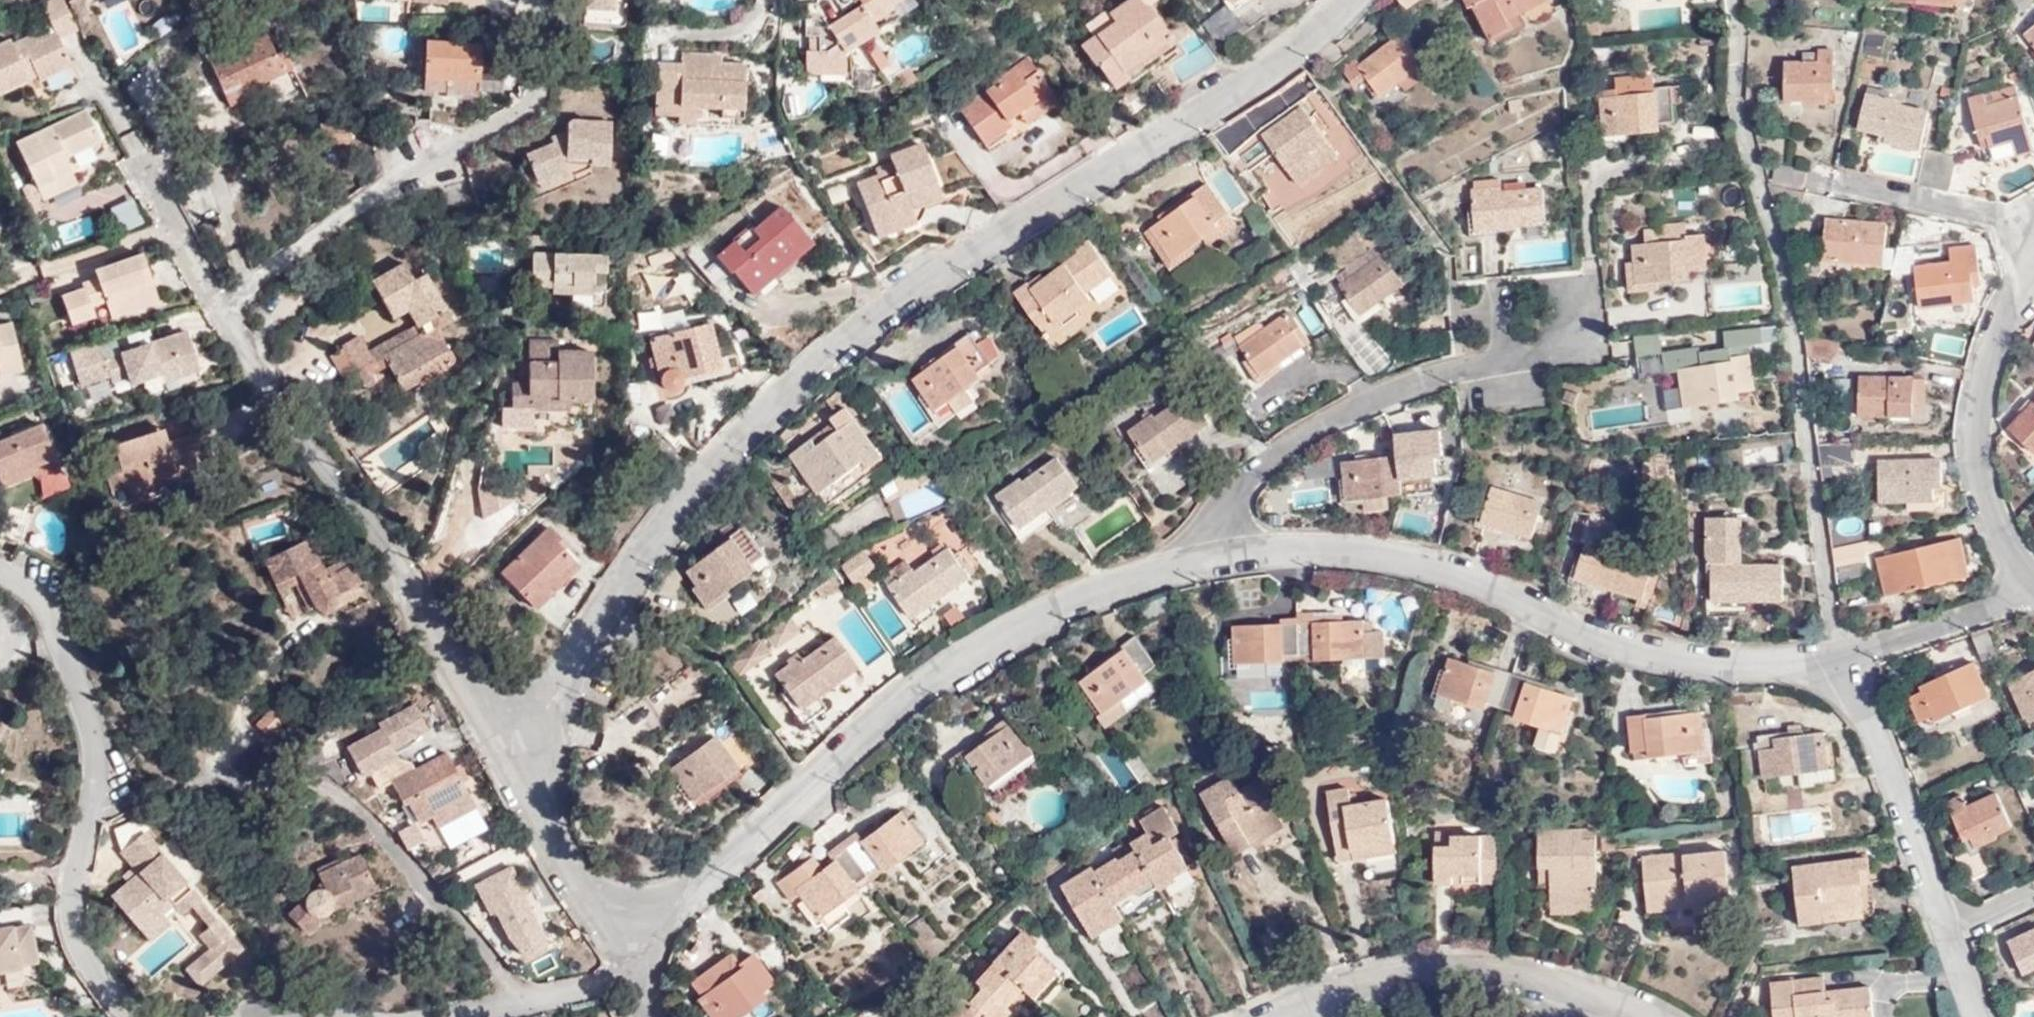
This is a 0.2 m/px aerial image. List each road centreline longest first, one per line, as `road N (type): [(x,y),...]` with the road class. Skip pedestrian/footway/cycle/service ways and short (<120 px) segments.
road 1 (residential): [(496,746),(707,460),(826,350),(943,261),(1294,47),(1347,0)]
road 2 (residential): [(610,944),(706,878),(937,672),(1049,610),(1215,555)]
road 3 (residential): [(135,145),(271,391),(399,569),(496,746)]
road 4 (residential): [(1215,555),(1330,548),(1406,561),(1631,654),(1705,666),(1843,661)]
road 5 (residential): [(135,1016),(110,996),(74,941),(64,897),(87,766),(84,726),(49,618),(0,578)]
road 6 (residential): [(1215,555),(1238,486),(1301,443),(1386,390),(1523,359),(1565,326)]
road 7 (residential): [(1261,1016),(1358,979),(1495,969),(1551,981),(1634,1016)]
road 8 (residential): [(2033,241),(1982,378),(1974,429),(1989,525),(2033,587)]
road 9 (residential): [(1946,934),(1843,661)]
road 10 (residential): [(496,746),(610,944)]
road 11 (residential): [(1843,661),(2033,587)]
road 12 (residential): [(2033,226),(1863,188)]
road 13 (residential): [(632,980),(463,1016)]

